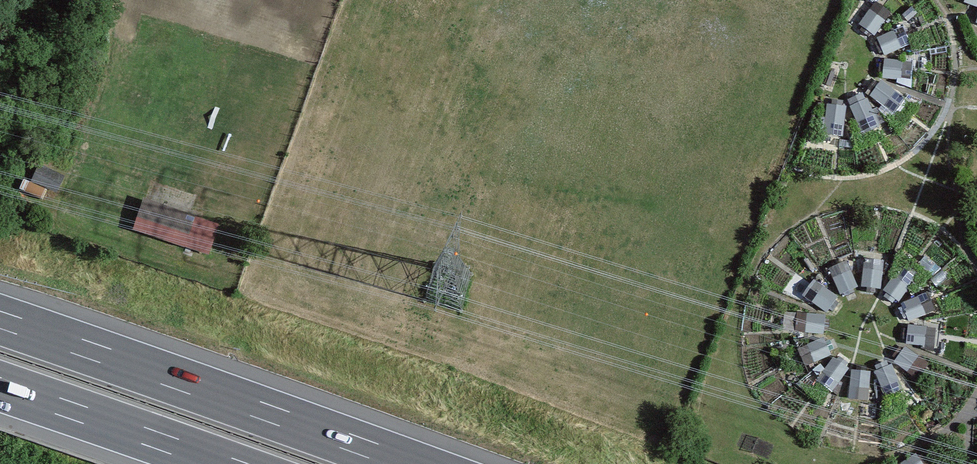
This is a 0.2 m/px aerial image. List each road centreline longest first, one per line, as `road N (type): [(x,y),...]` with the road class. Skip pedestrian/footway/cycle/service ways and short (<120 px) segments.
road 1 (motorway): [(408,463),(0,321)]
road 2 (motorway): [(0,387),(223,463)]

